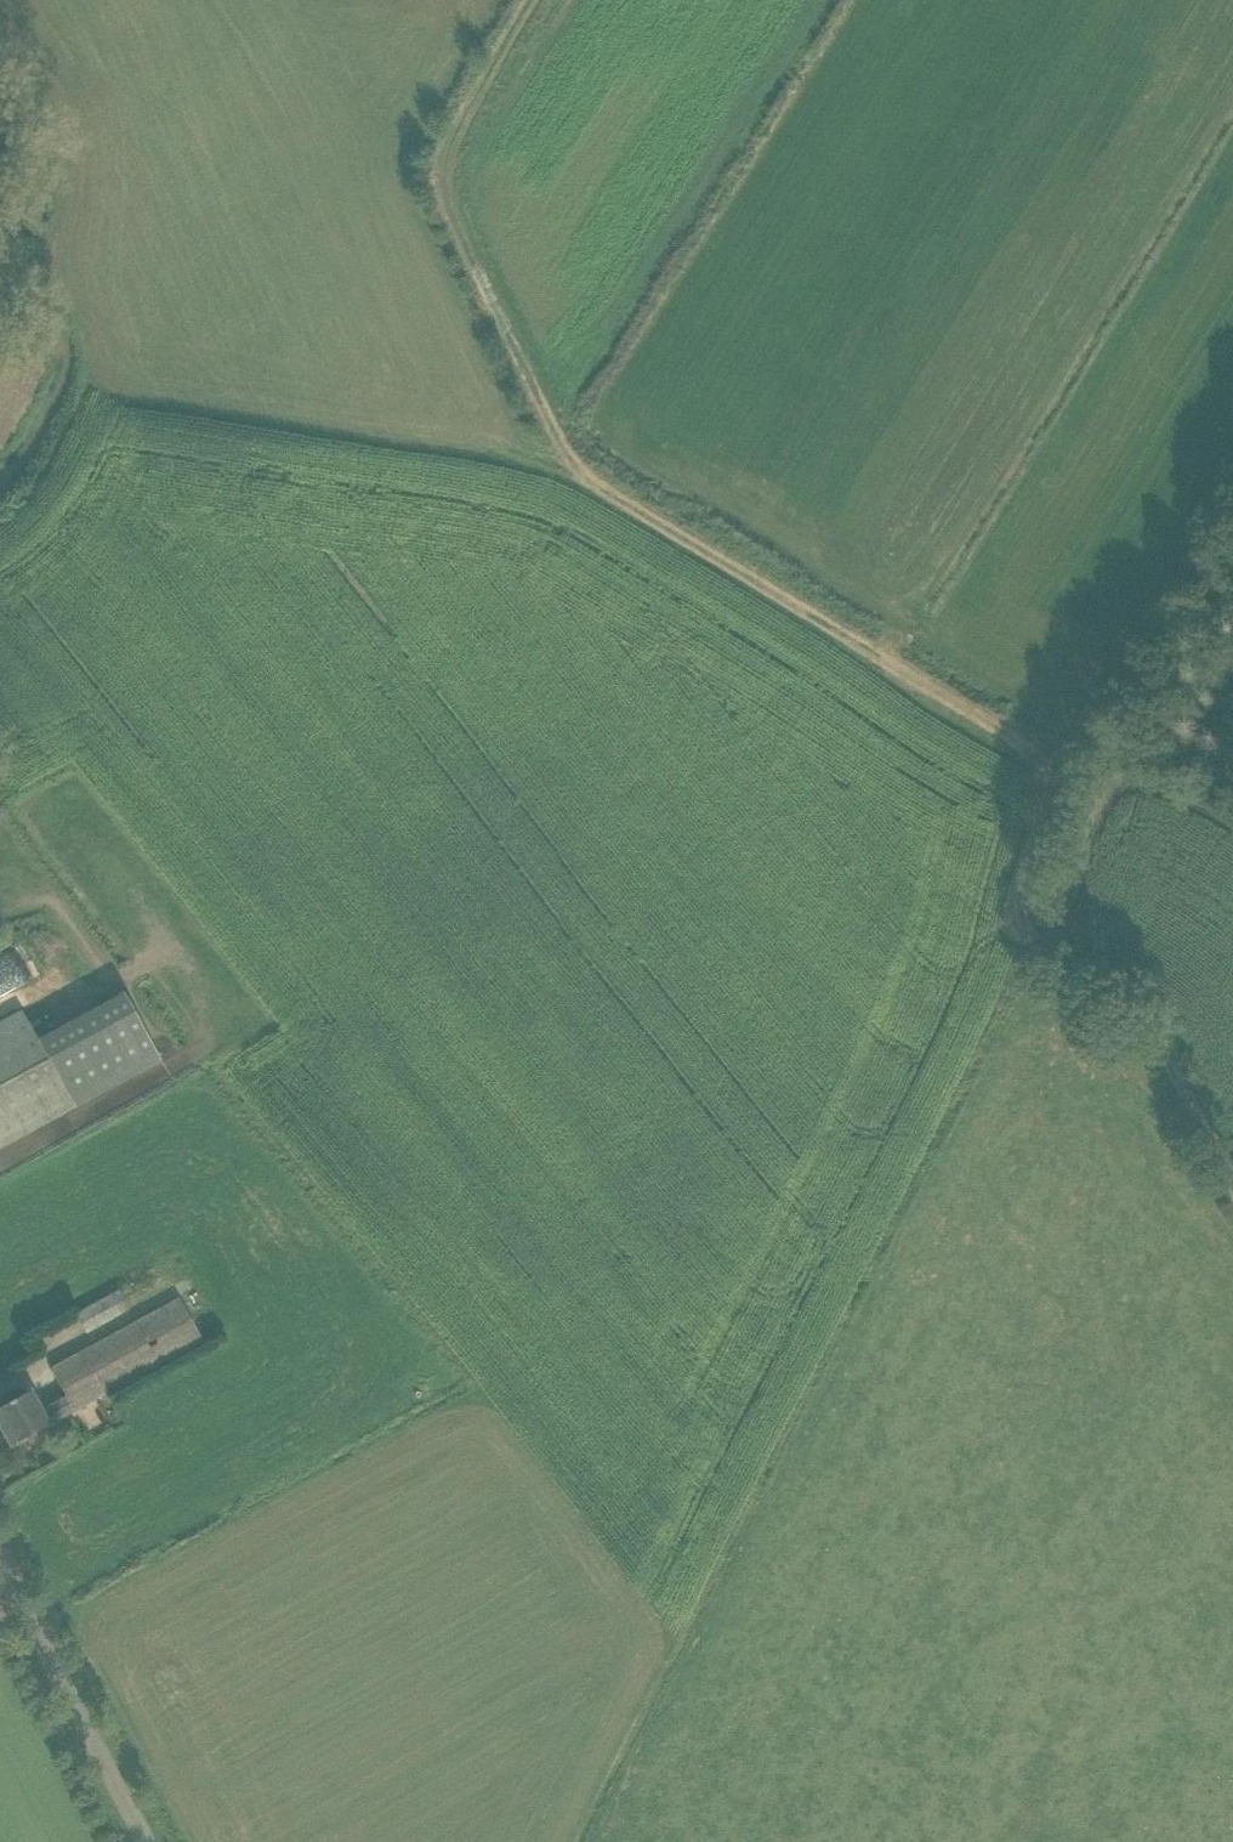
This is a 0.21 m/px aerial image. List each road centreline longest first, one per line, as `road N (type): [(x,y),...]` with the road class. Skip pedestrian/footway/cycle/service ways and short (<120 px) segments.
road 1 (unclassified): [(146,1841),(0,1568)]

